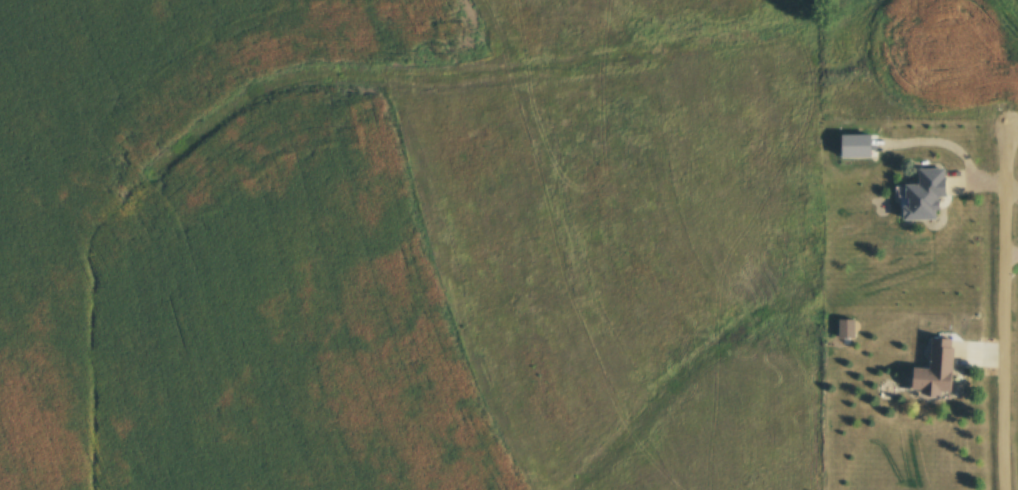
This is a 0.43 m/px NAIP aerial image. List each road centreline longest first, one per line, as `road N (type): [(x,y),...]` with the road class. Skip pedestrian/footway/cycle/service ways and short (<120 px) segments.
road 1 (residential): [(1006,489),(1006,176)]

